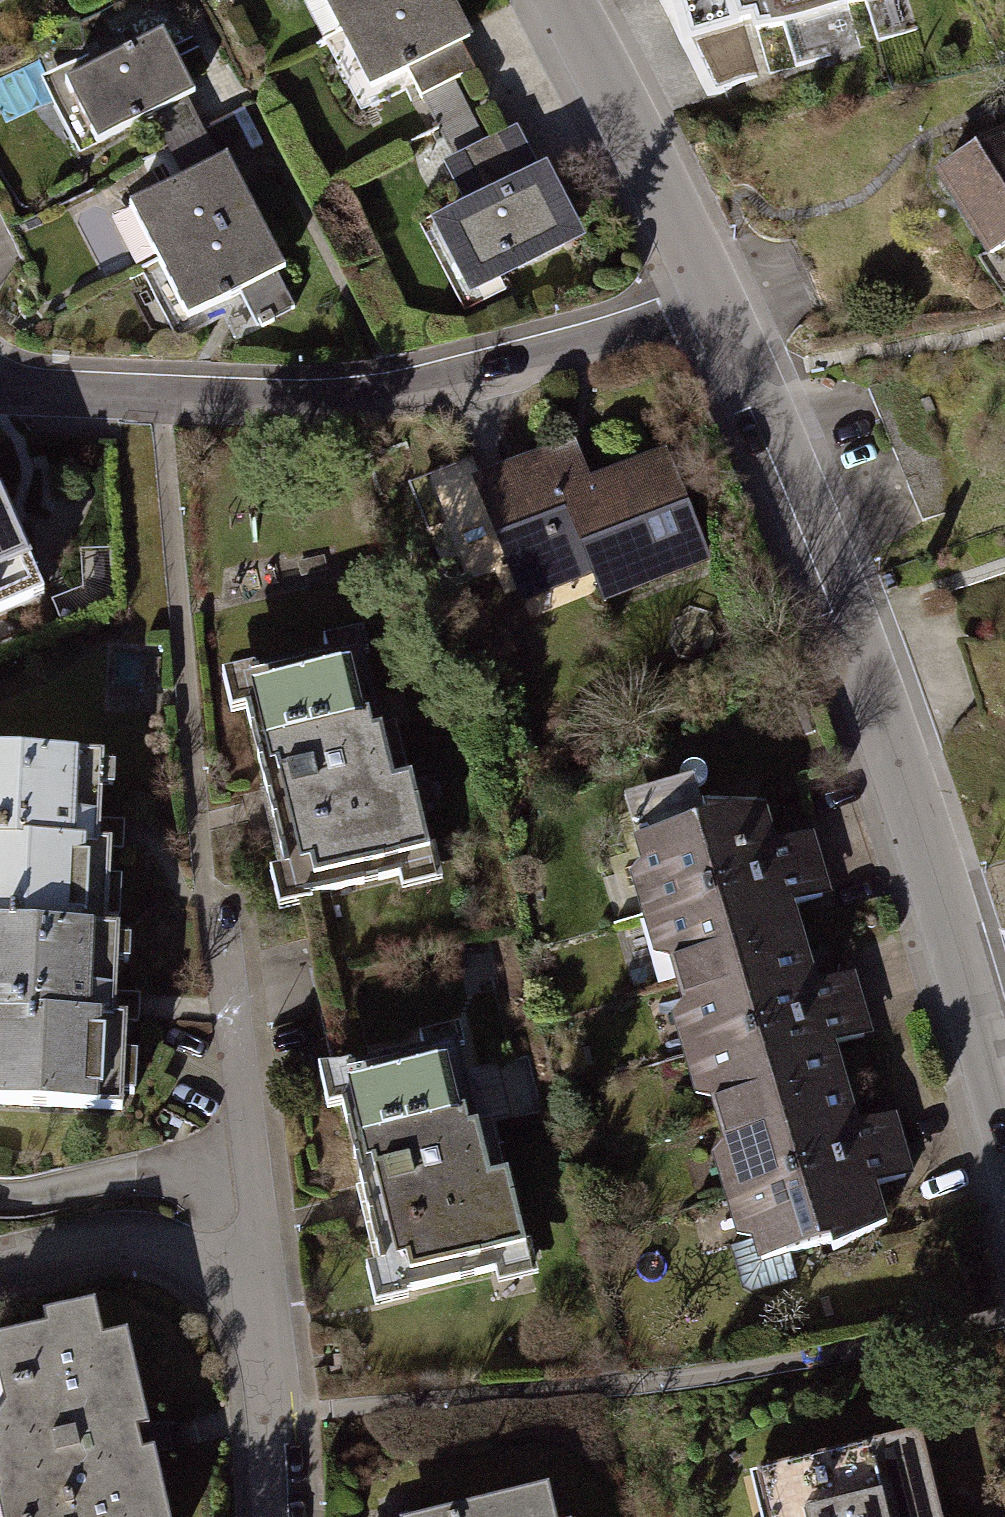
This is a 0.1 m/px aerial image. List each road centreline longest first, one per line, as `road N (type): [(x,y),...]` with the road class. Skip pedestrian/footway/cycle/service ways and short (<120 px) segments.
road 1 (residential): [(715,308),(843,611),(933,859),(1004,1107)]
road 2 (residential): [(0,391),(305,402),(419,392),(715,308)]
road 3 (residential): [(268,1297),(221,915)]
road 4 (residential): [(559,0),(715,308)]
road 5 (residential): [(268,1297),(182,1246),(105,1237),(0,1261)]
road 6 (residential): [(278,1516),(268,1297)]

